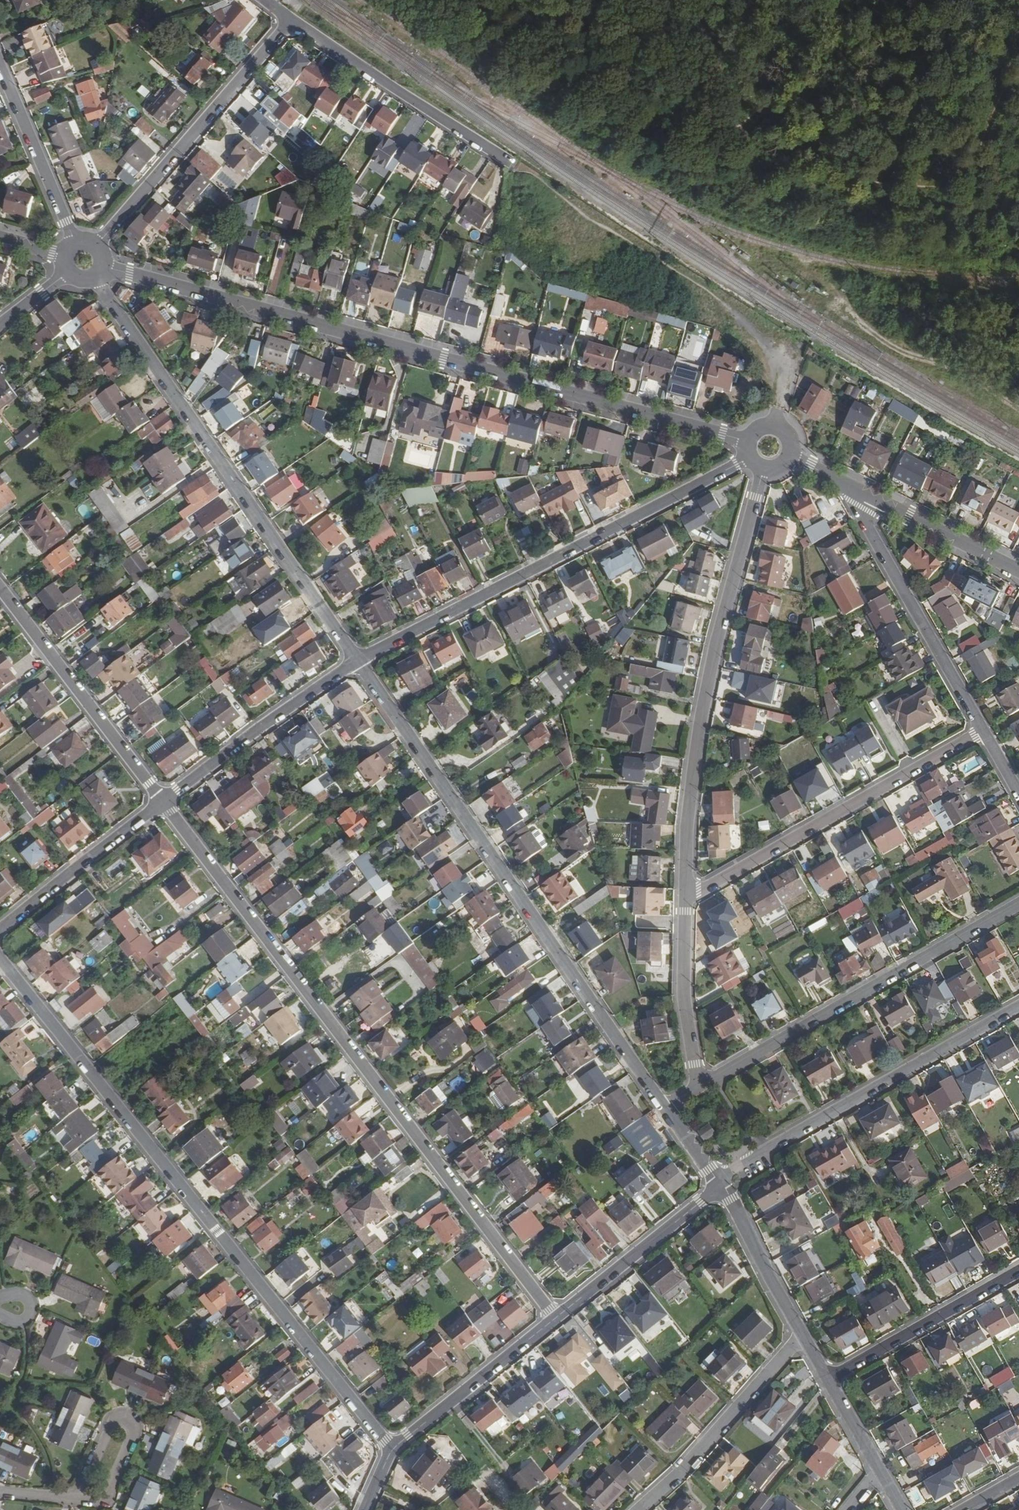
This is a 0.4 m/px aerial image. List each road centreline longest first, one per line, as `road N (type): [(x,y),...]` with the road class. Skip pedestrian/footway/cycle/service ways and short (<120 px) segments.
road 1 (residential): [(105,267),(746,441)]
road 2 (residential): [(163,802),(556,1318)]
road 3 (residential): [(391,1449),(0,958)]
road 4 (residential): [(665,1106),(357,661)]
road 5 (residential): [(357,661),(96,279)]
road 6 (residential): [(357,661),(748,460)]
road 7 (residential): [(685,899),(701,714),(761,471)]
road 8 (residential): [(697,1088),(1018,904)]
road 9 (residential): [(1018,1008),(723,1185)]
road 10 (residential): [(983,730),(685,899)]
road 11 (residential): [(98,244),(292,20)]
road 12 (residential): [(0,589),(163,802)]
road 13 (residential): [(863,493),(866,524),(983,730)]
road 14 (residential): [(512,165),(292,20)]
road 15 (residential): [(163,802),(357,661)]
road 16 (residential): [(641,1509),(804,1338)]
road 17 (residential): [(827,1377),(1018,1271)]
road 18 (residential): [(556,1318),(723,1185)]
road 19 (residential): [(391,1449),(556,1318)]
road 20 (residential): [(0,929),(163,802)]
road 21 (residential): [(0,66),(75,242)]
road 22 (residential): [(697,1088),(685,998),(685,899)]
road 23 (residential): [(863,493),(1018,572)]
road 24 (residential): [(804,1338),(723,1185)]

